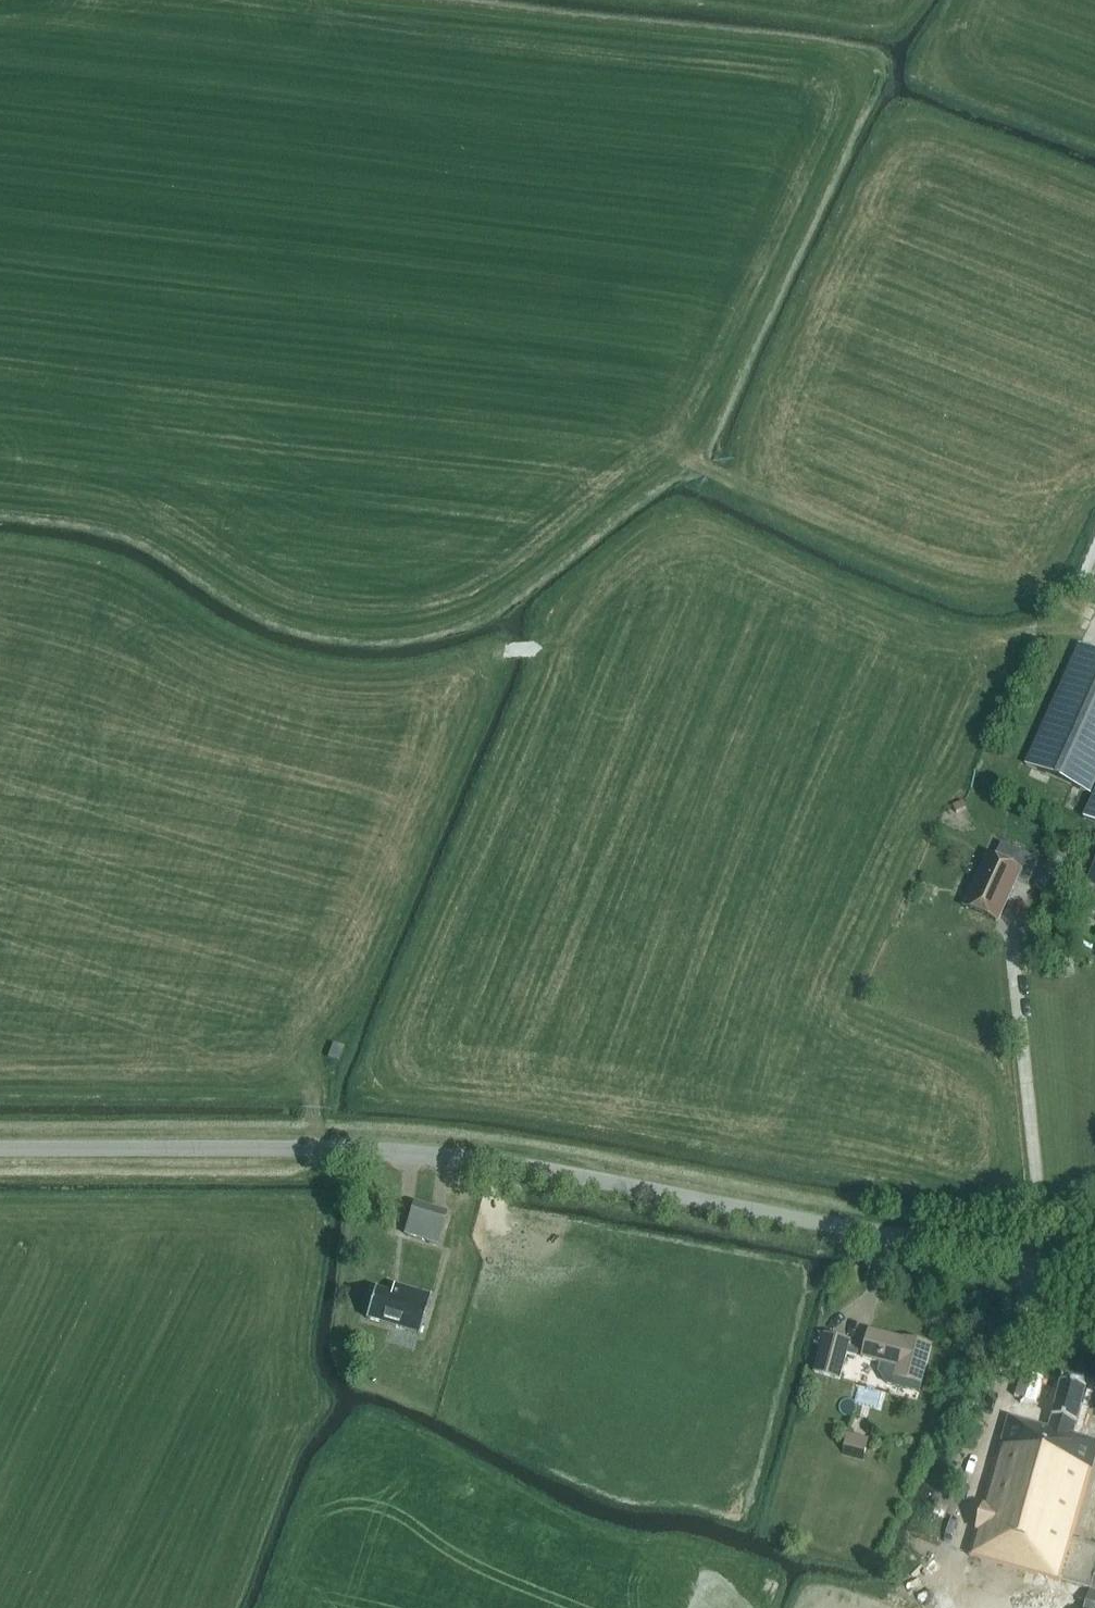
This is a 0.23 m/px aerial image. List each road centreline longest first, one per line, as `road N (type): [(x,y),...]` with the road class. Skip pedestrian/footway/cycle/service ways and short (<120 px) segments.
road 1 (unclassified): [(1094,1250),(1036,1265),(468,1159),(352,1150),(0,1149)]

